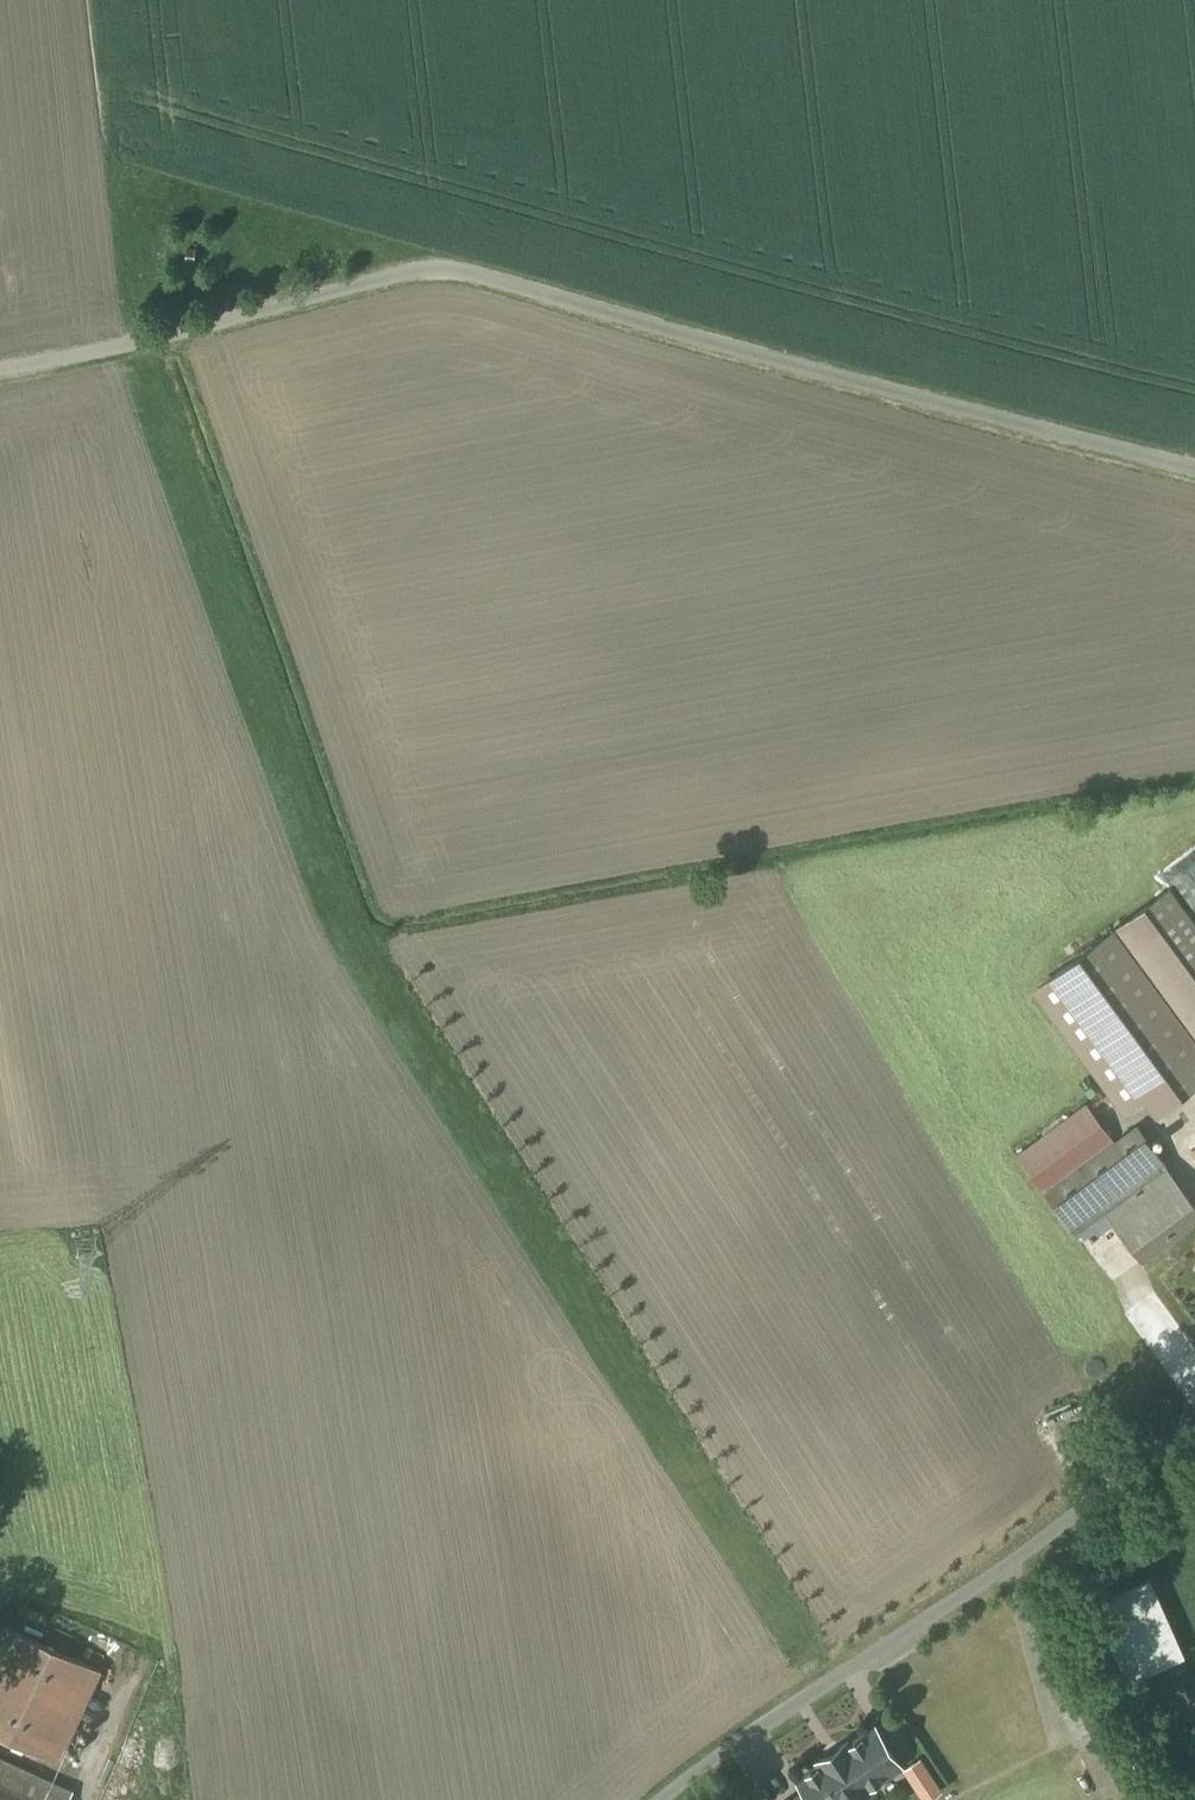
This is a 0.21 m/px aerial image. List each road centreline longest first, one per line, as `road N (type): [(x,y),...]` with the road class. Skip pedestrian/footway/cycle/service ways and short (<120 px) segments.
road 1 (unclassified): [(0,372),(159,342),(450,267),(1194,467)]
road 2 (unclassified): [(667,1799),(1050,1544),(1194,1427)]

